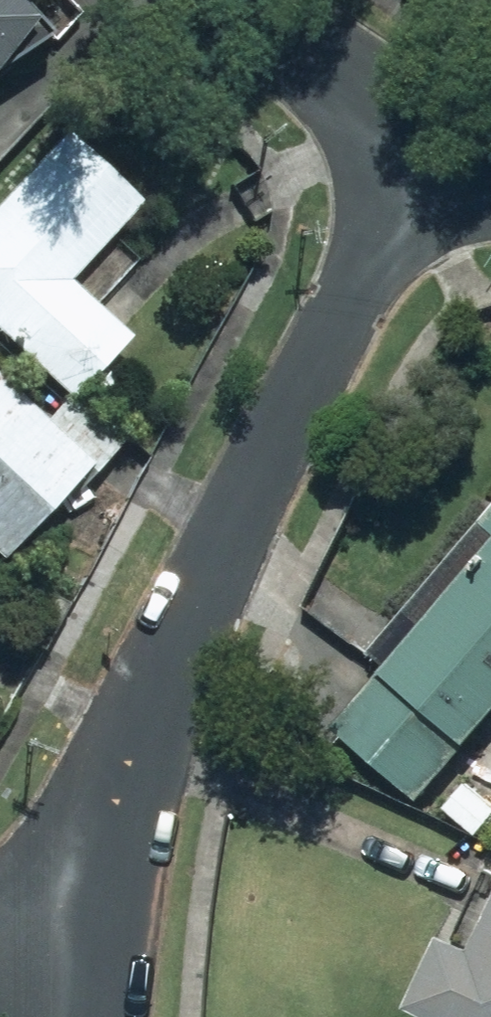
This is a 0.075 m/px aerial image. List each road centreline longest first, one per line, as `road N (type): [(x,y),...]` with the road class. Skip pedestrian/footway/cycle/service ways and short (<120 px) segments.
road 1 (residential): [(433,147),(178,628),(102,875)]
road 2 (residential): [(244,0),(433,147)]
road 3 (residential): [(102,875),(95,1016)]

